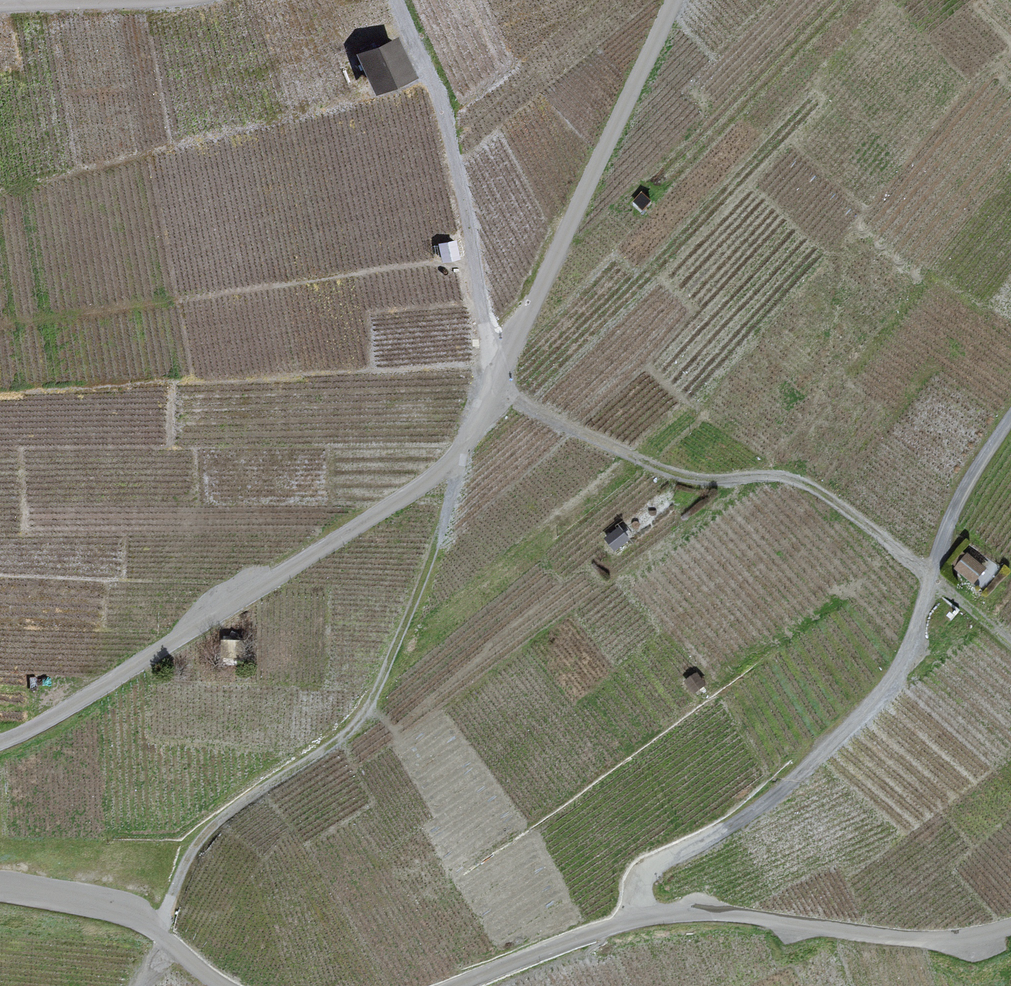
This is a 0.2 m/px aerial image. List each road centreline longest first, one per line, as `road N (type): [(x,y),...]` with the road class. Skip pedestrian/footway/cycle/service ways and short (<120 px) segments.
road 1 (unclassified): [(674,0),(463,445),(423,485),(26,732),(0,740)]
road 2 (track): [(1010,646),(800,480),(670,472),(495,385),(439,103),(393,0)]
road 3 (track): [(1010,417),(963,488),(907,654),(879,699),(749,817),(658,863),(638,884),(641,916)]
road 4 (track): [(463,445),(442,526),(370,702),(334,741),(214,823),(190,850),(143,985)]
road 5 (unclassified): [(454,985),(641,916),(694,911),(932,939),(1010,925)]
road 6 (unclassified): [(0,886),(130,910),(223,985)]

